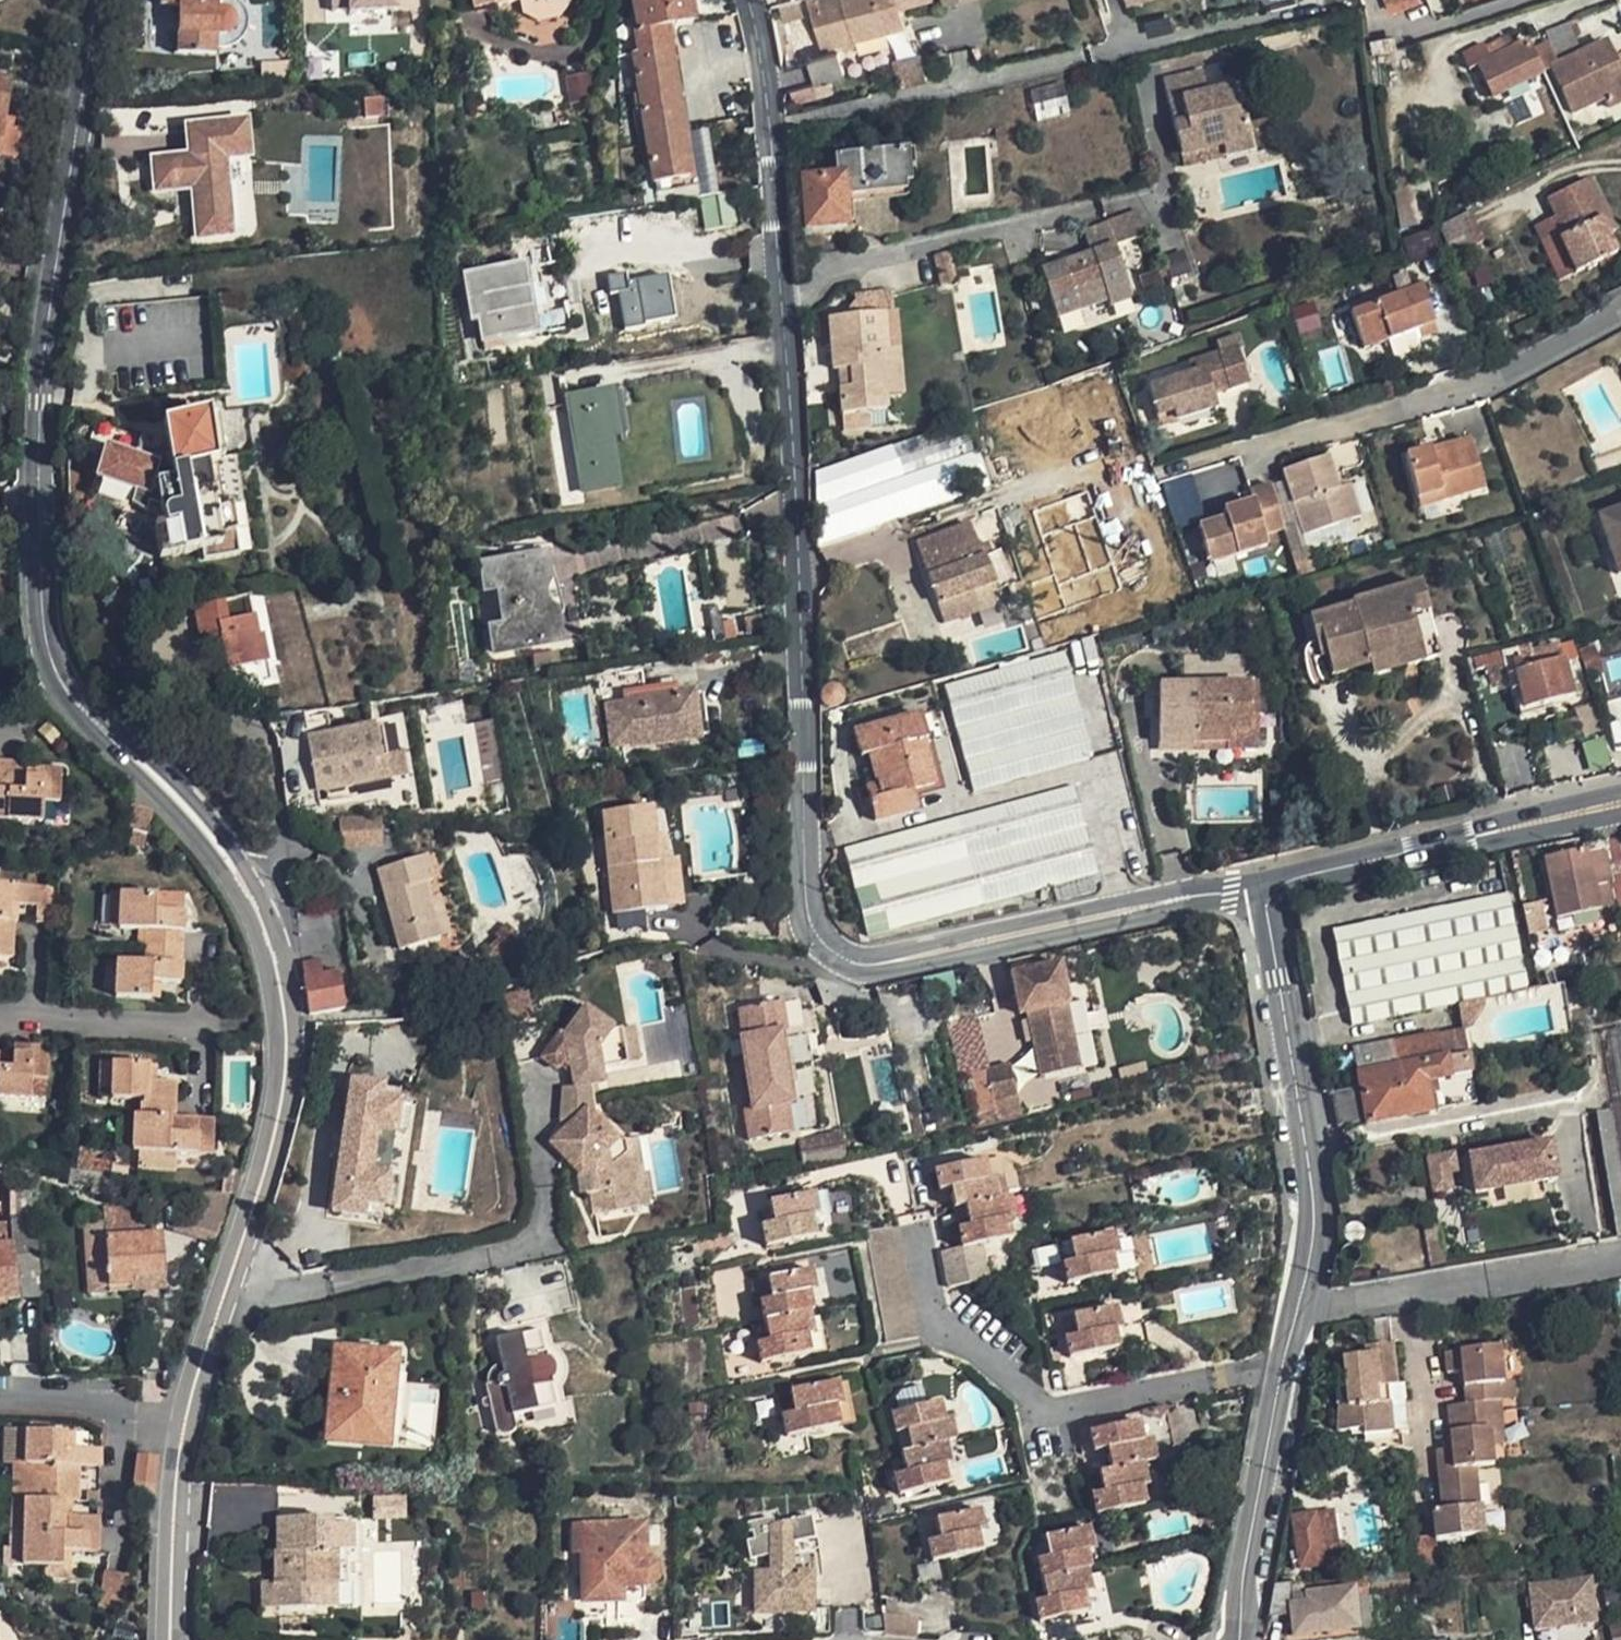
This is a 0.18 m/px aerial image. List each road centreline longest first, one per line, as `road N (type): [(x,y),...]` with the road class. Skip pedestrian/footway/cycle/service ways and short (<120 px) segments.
road 1 (residential): [(173,1639),(180,1437),(263,1197),(288,1079),(267,939),(212,846),(69,703),(45,648),(37,581),(43,399),(94,0)]
road 2 (residential): [(744,0),(764,119),(801,922),(813,943),(854,966),(1229,892),(1269,895)]
road 3 (residential): [(1239,1639),(1242,1577),(1312,1245),(1312,1188),(1269,895)]
road 4 (residential): [(1269,895),(1300,875),(1620,806)]

